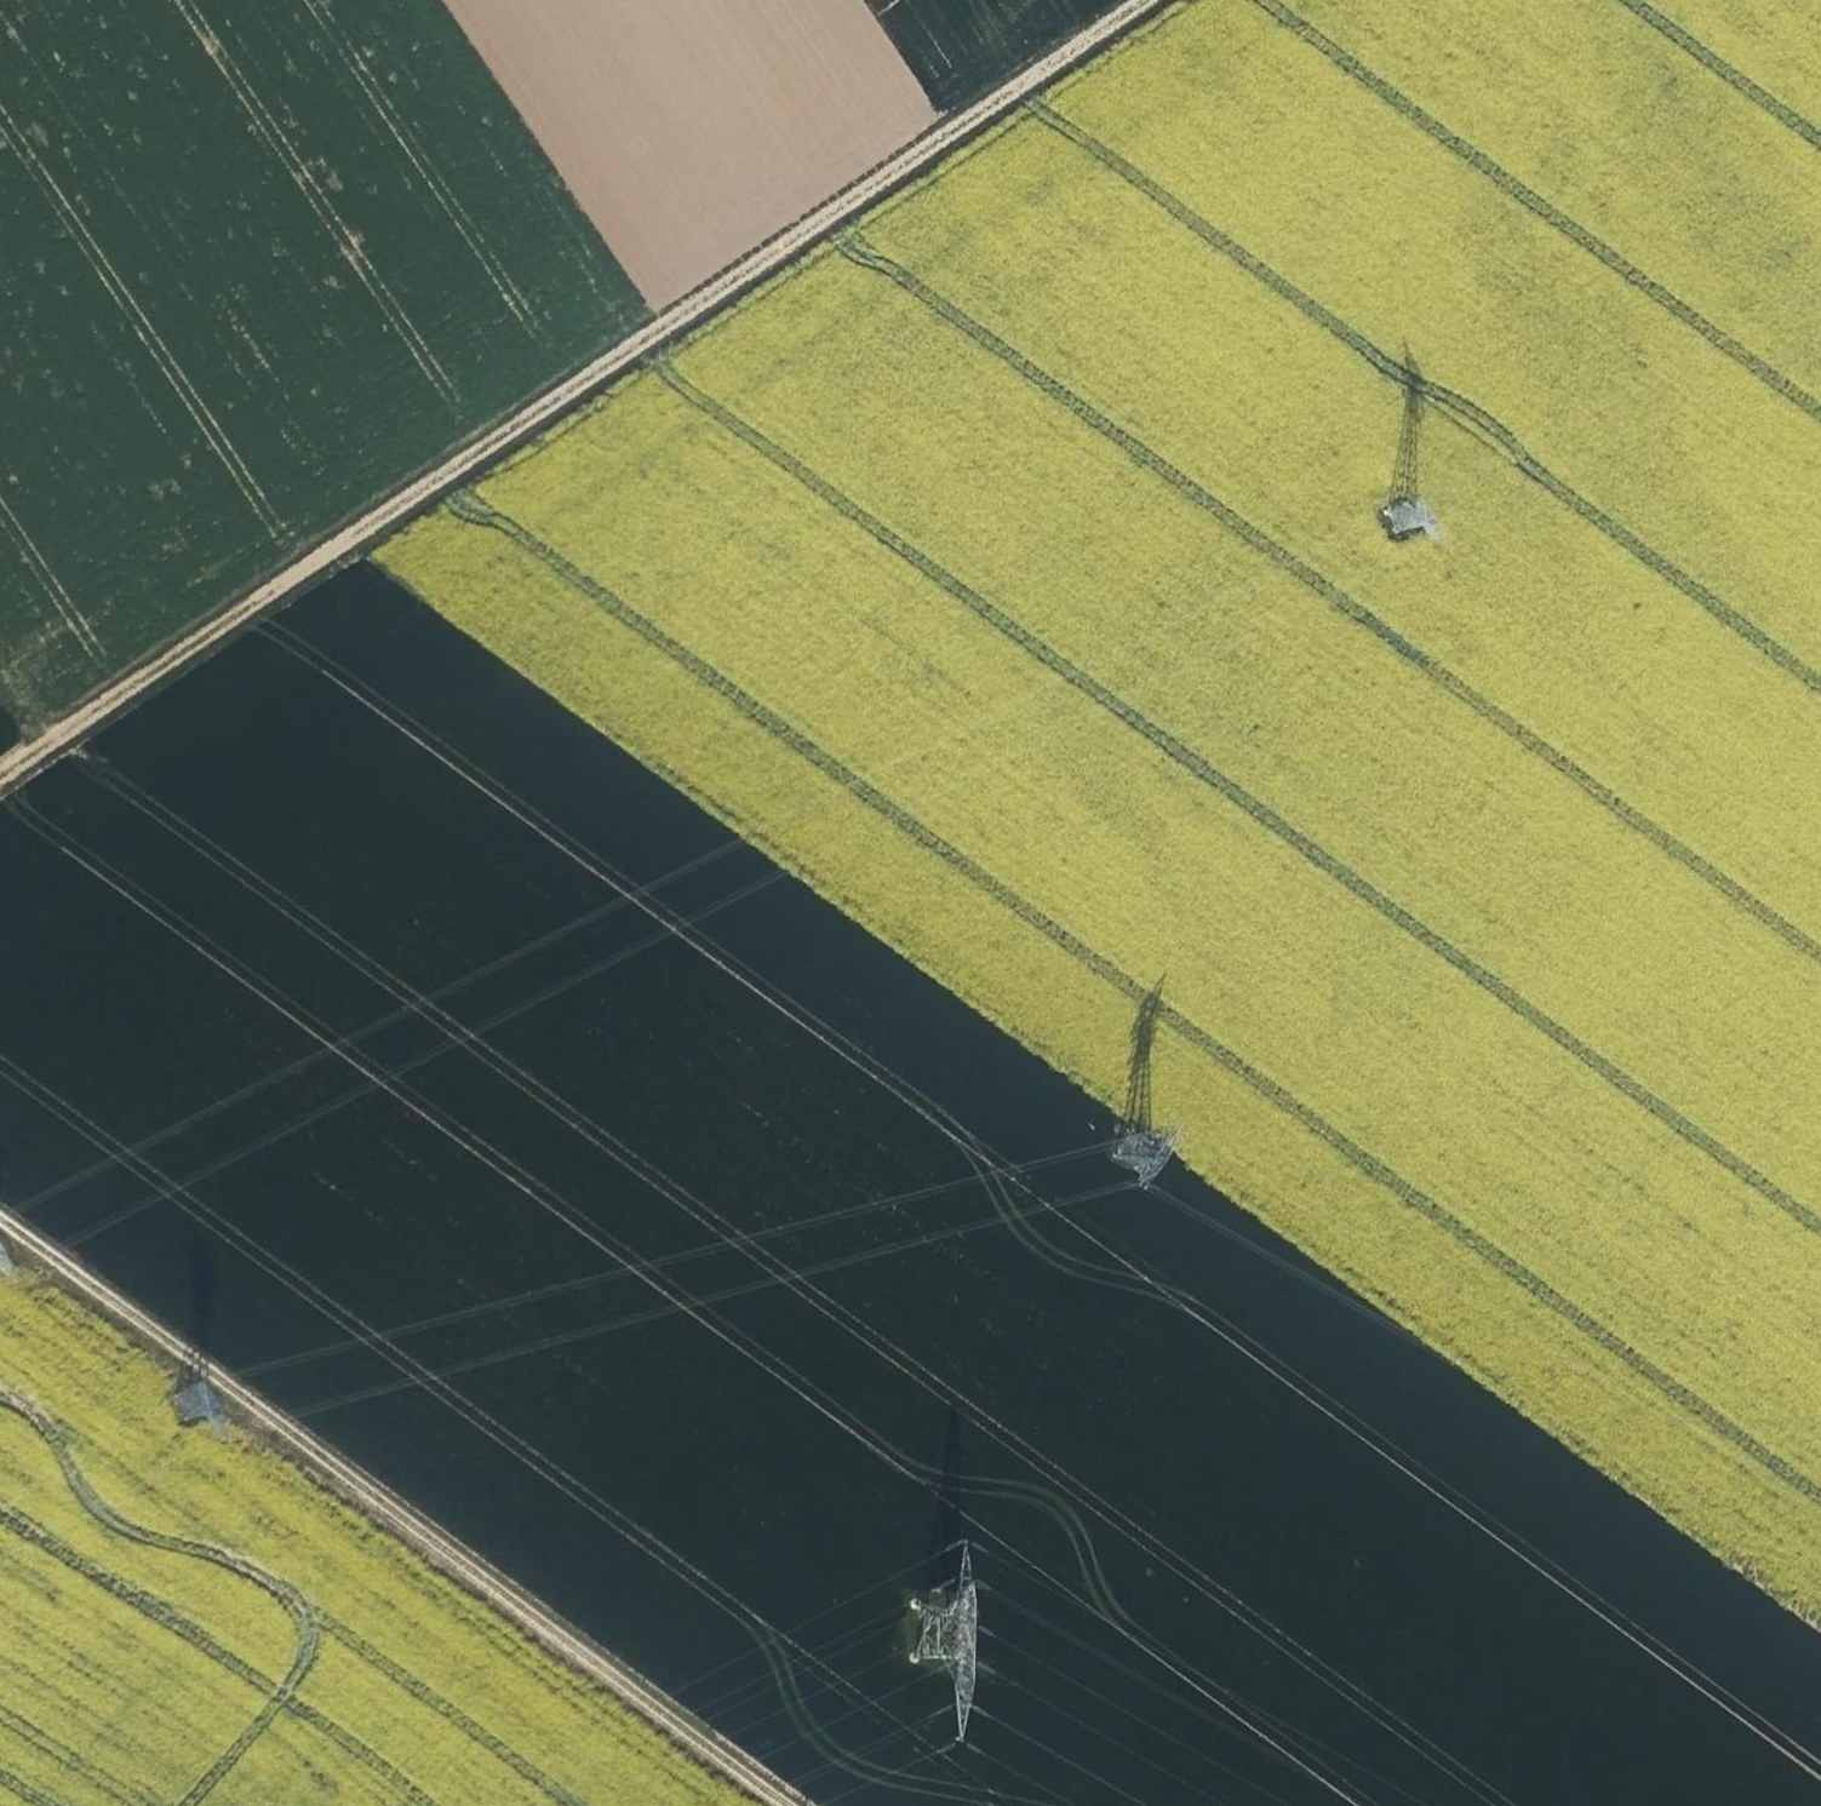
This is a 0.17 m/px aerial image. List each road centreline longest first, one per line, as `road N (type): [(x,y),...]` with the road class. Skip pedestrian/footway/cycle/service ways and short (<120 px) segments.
road 1 (track): [(1149,0),(0,769)]
road 2 (track): [(0,1216),(786,1805)]

